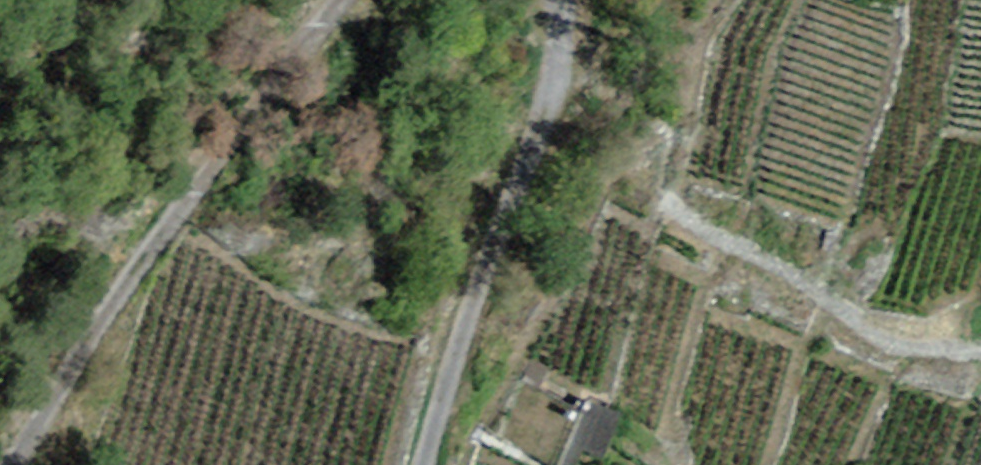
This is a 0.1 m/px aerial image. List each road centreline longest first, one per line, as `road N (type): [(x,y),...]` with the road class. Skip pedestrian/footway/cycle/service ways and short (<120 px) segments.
road 1 (track): [(327,0),(24,464)]
road 2 (track): [(439,464),(566,59),(566,0)]
road 3 (track): [(980,346),(890,336),(668,199)]

